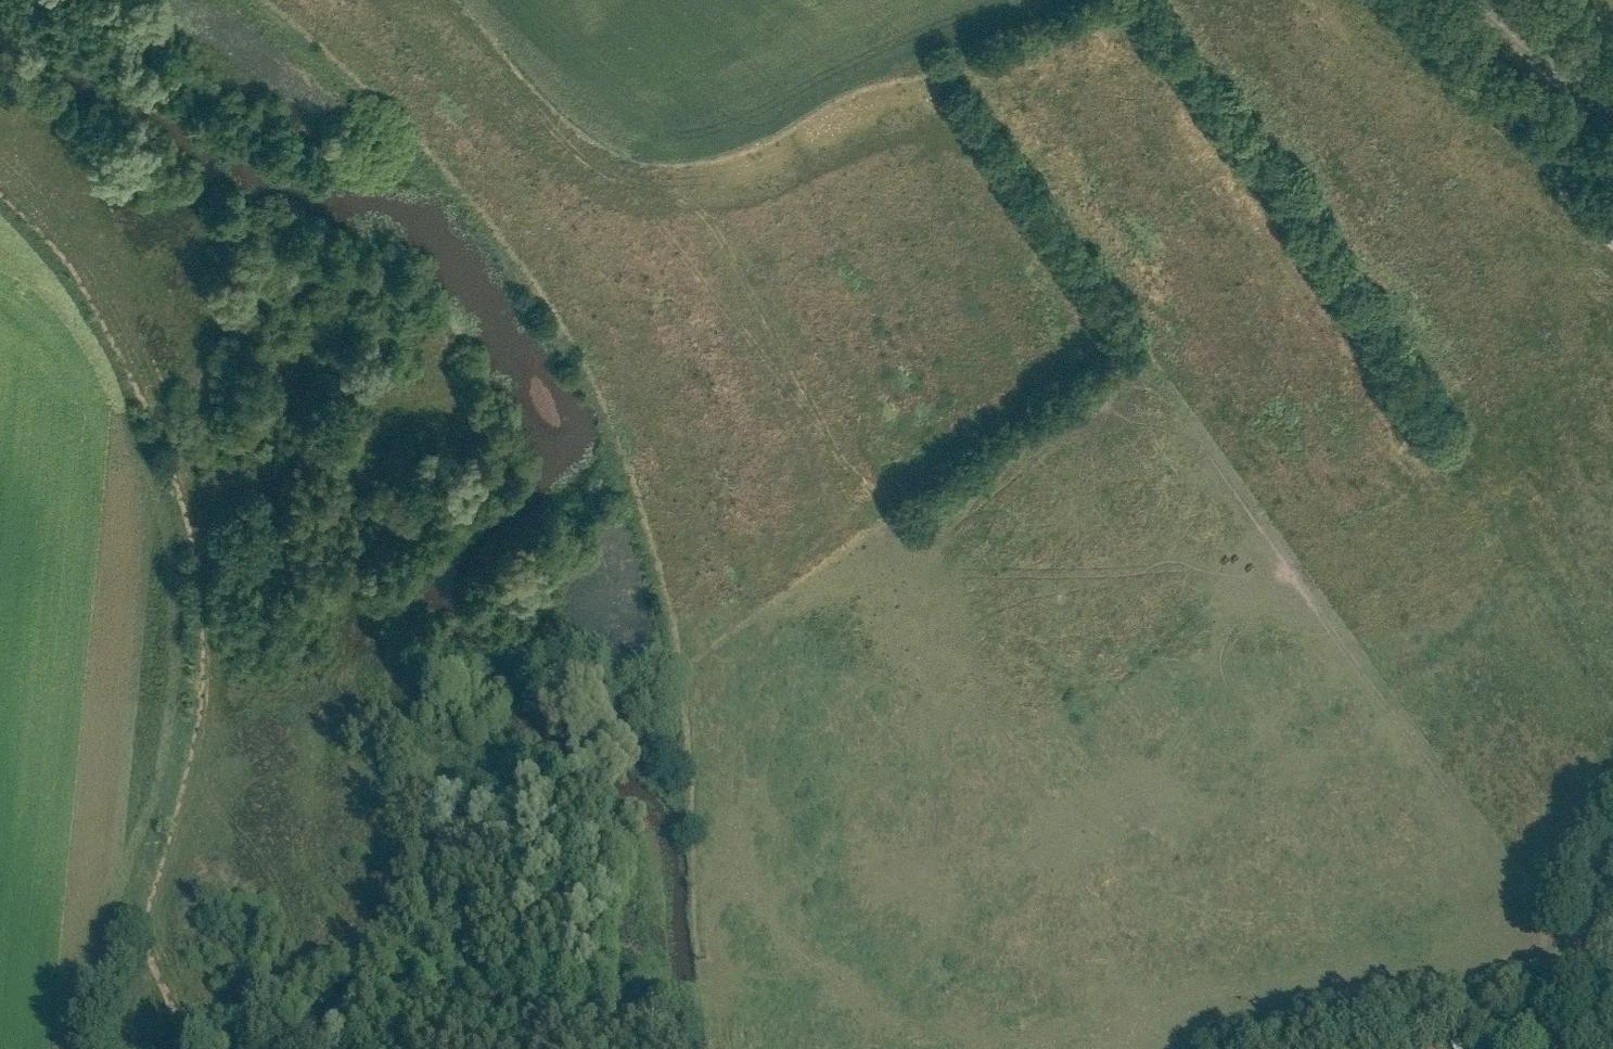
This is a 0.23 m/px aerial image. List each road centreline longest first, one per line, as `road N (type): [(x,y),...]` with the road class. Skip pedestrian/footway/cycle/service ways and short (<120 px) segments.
road 1 (track): [(1612,862),(1593,888),(1587,954),(1596,1048)]
road 2 (tertiary): [(1612,109),(1492,0)]

